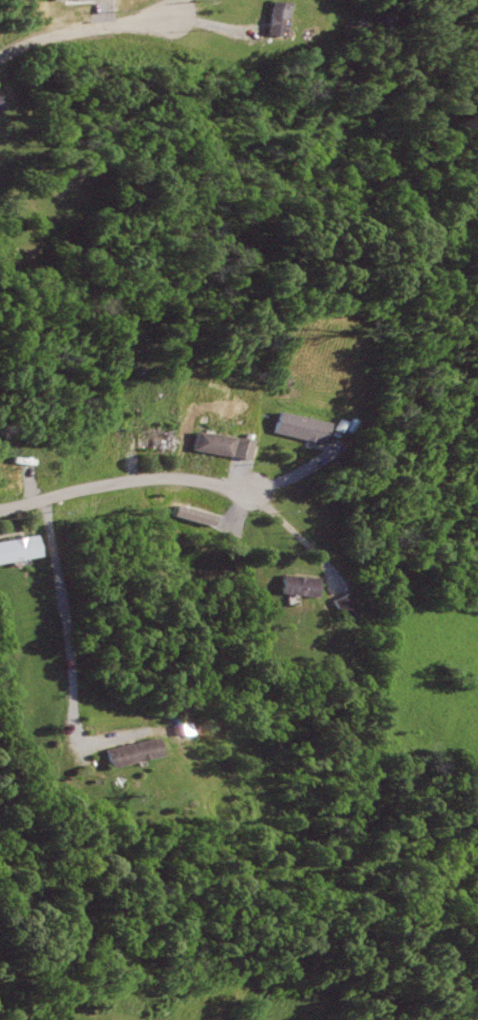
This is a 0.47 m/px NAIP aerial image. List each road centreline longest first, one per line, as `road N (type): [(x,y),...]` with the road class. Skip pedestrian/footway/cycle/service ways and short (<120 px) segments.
road 1 (residential): [(0,508),(132,481),(251,490)]
road 2 (residential): [(0,57),(59,35),(164,17)]

